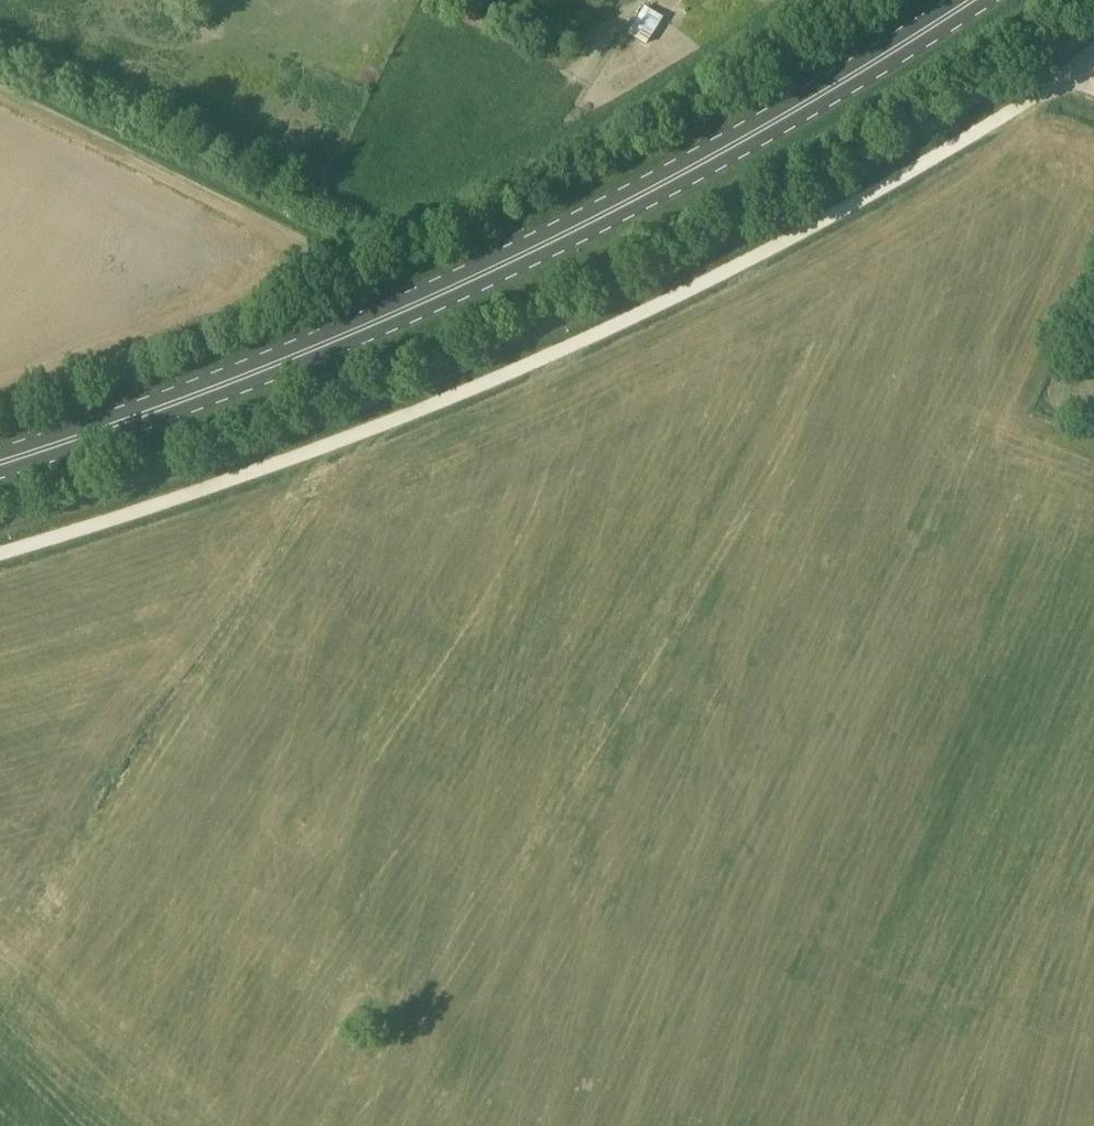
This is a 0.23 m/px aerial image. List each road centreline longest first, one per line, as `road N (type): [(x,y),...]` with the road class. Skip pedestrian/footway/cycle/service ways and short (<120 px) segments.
road 1 (primary): [(0,463),(335,340),(535,249),(738,143),(972,0)]
road 2 (track): [(0,95),(122,157)]

